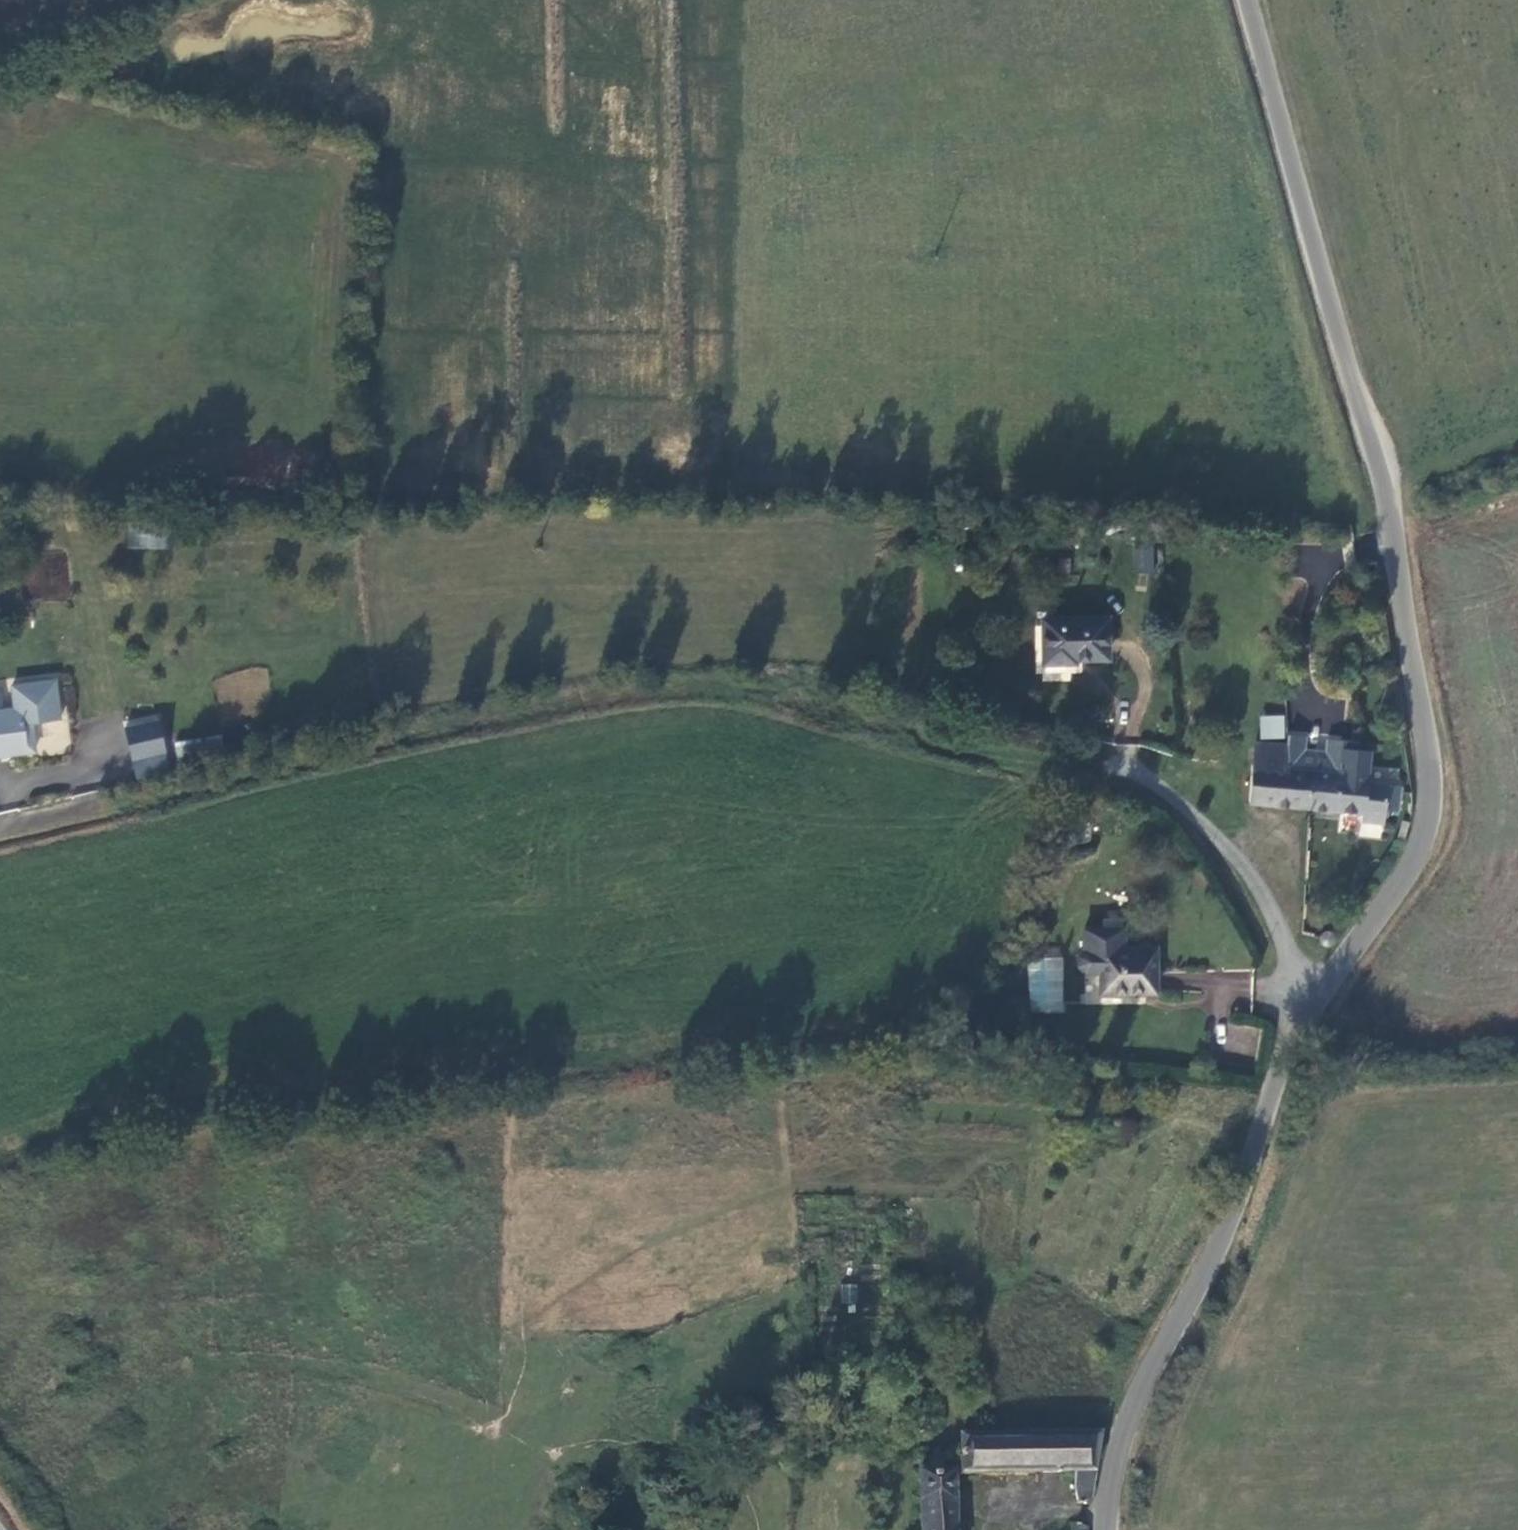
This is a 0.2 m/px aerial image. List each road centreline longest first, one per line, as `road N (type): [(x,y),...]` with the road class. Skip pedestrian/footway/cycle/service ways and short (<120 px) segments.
road 1 (unclassified): [(1250,0),(1397,547),(1431,807),(1412,868),(1293,1035),(1236,1208),(1133,1408),(1108,1529)]
road 2 (track): [(1129,764),(1241,866),(1309,1007)]

